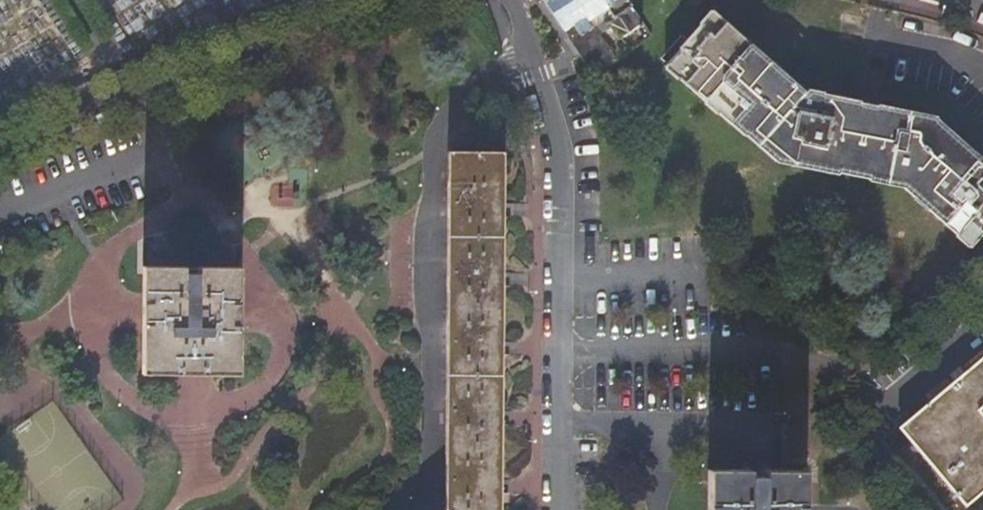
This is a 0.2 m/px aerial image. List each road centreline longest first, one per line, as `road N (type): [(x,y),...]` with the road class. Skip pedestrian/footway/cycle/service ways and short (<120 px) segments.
road 1 (residential): [(514,0),(560,161),(555,509)]
road 2 (tertiary): [(0,143),(383,0)]

